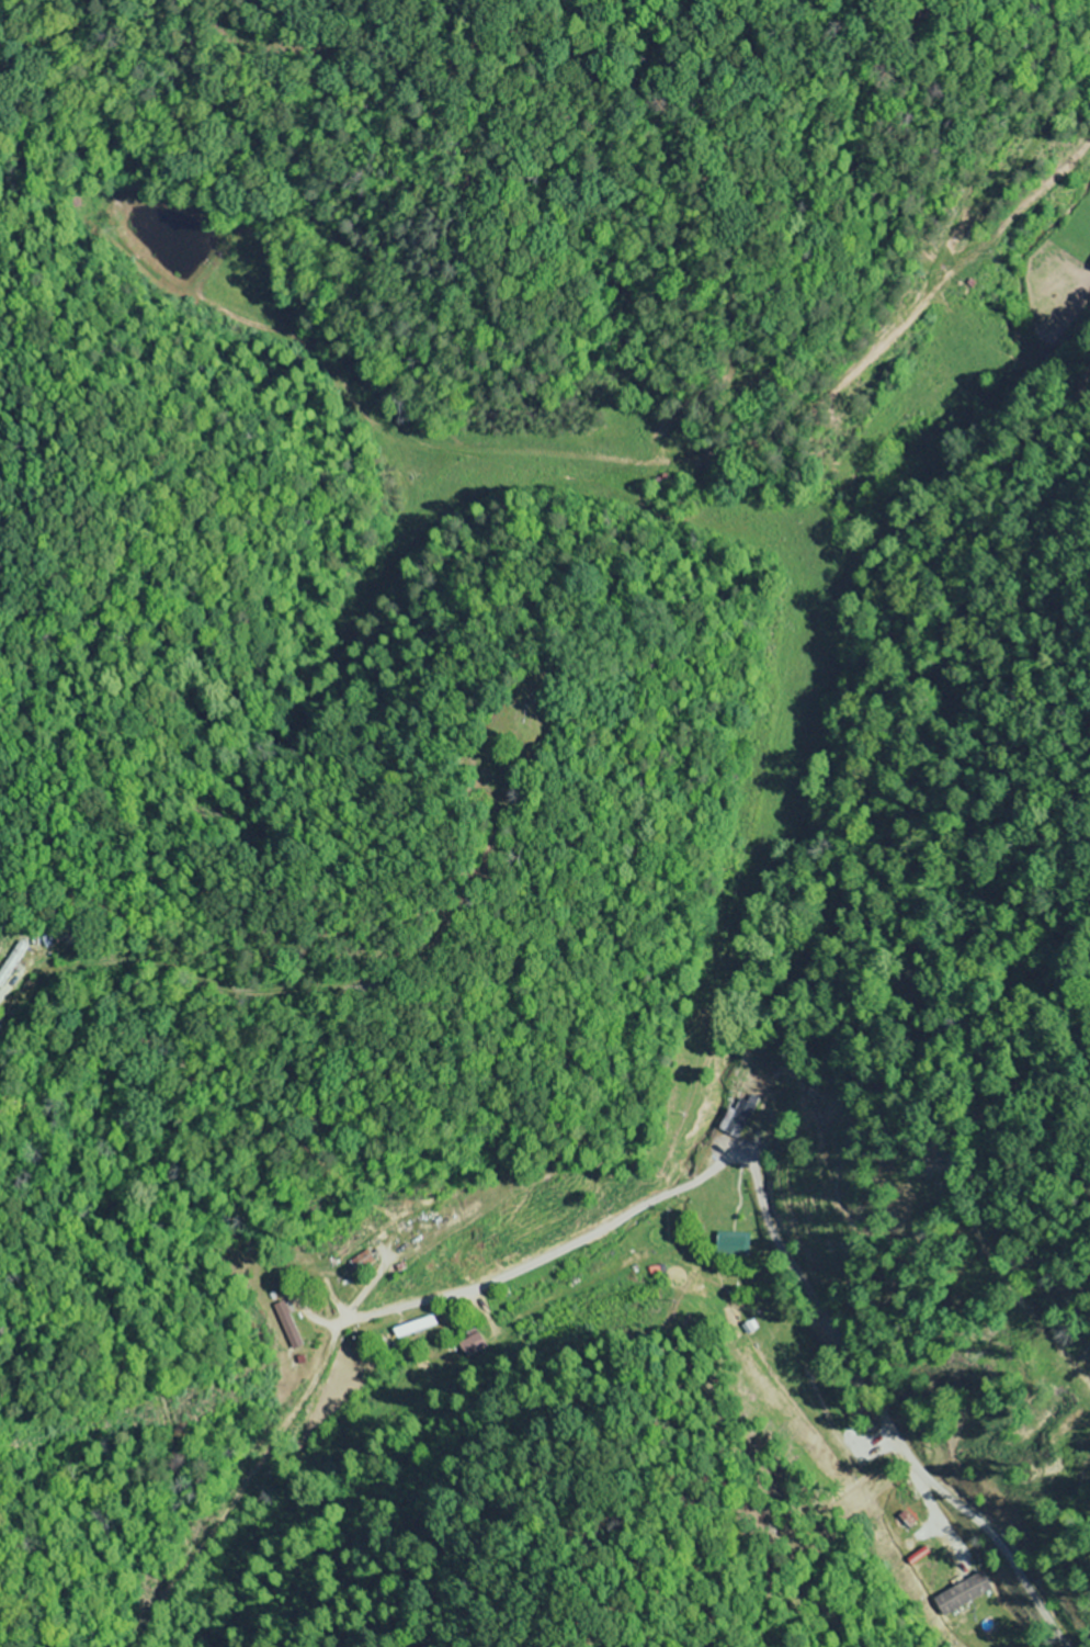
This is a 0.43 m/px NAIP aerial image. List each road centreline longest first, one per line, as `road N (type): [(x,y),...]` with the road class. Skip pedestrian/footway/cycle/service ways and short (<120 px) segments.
road 1 (residential): [(0,207),(140,161)]

